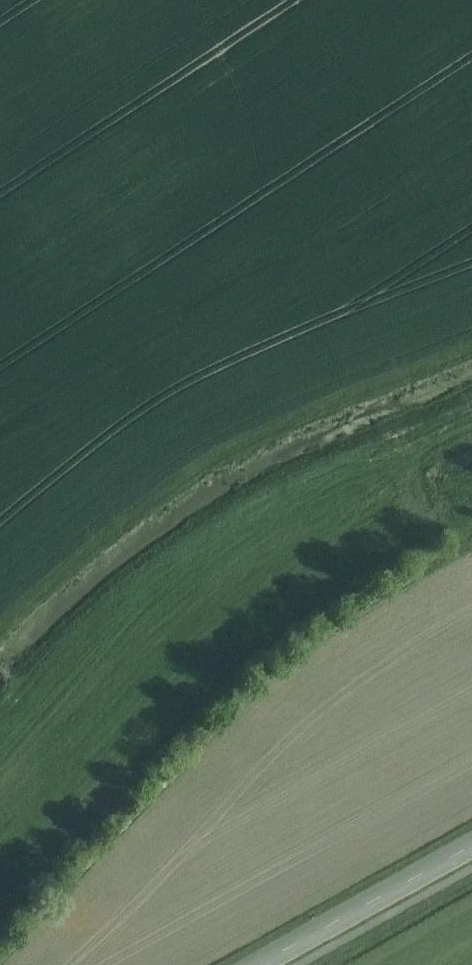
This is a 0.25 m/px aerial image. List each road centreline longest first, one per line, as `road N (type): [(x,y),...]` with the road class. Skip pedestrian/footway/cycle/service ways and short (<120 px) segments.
road 1 (residential): [(263,964),(471,848)]

